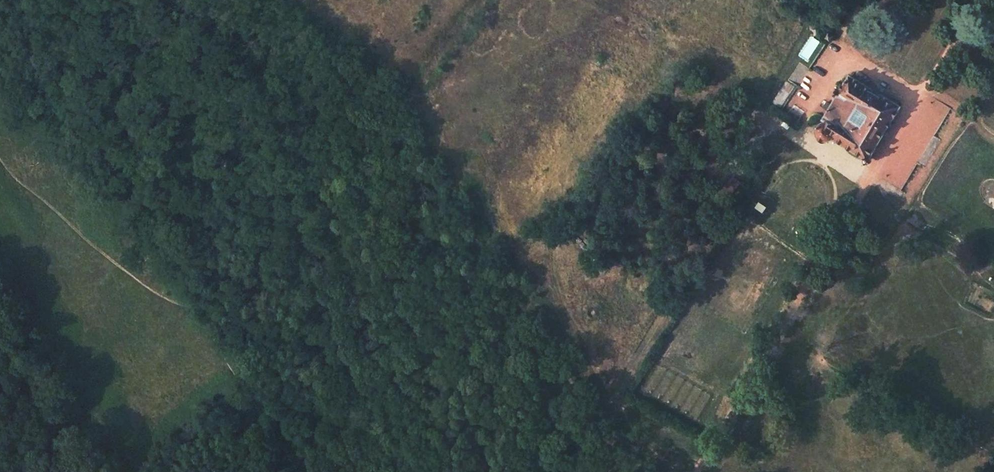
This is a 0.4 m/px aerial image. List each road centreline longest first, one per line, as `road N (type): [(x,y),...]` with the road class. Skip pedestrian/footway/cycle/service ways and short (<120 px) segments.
road 1 (track): [(977,0),(718,432)]
road 2 (track): [(365,471),(236,347)]

